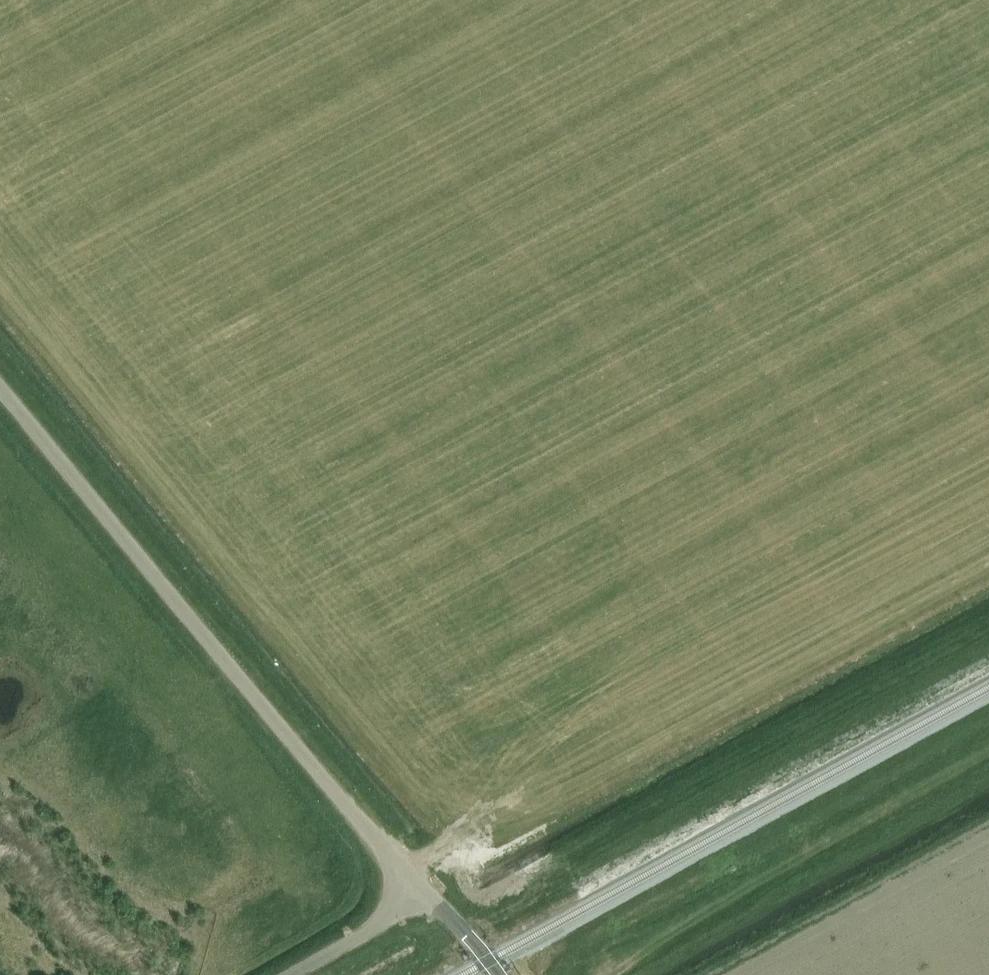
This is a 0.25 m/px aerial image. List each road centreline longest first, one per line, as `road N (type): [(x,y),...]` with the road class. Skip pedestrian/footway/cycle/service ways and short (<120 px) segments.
road 1 (unclassified): [(429,894),(0,387)]
road 2 (unclassified): [(429,894),(288,974)]

